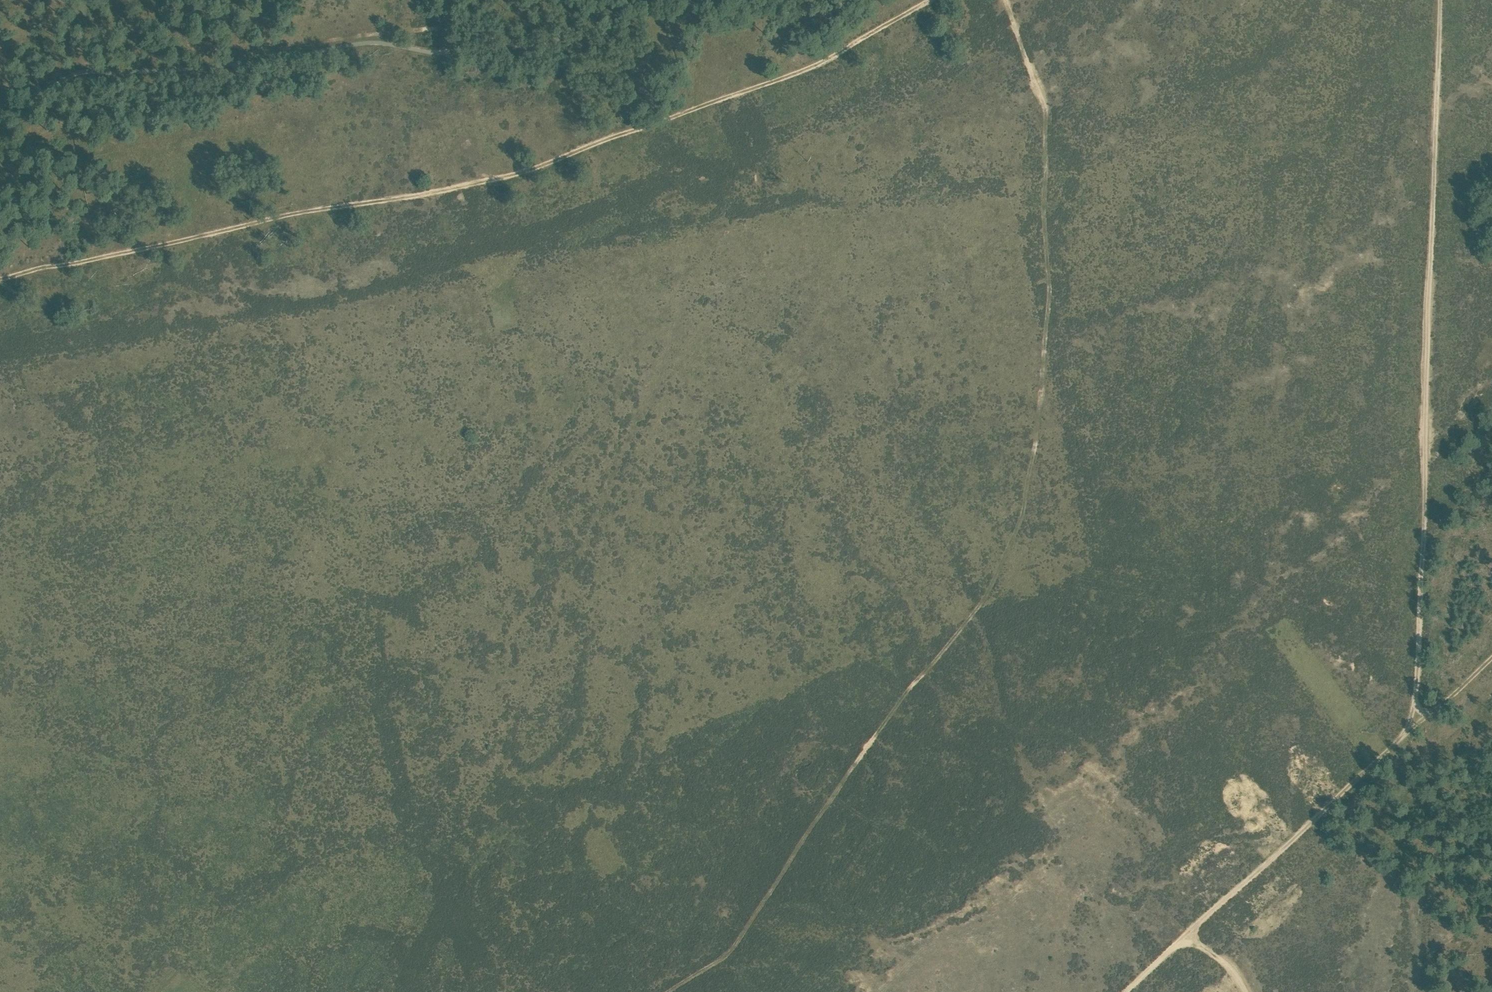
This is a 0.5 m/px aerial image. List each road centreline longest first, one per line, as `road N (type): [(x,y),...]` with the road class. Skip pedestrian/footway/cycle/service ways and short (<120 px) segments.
road 1 (track): [(1004,0),(1045,107),(1048,175),(1050,313),(1020,526),(985,601),(872,741),(731,955),(672,991)]
road 2 (track): [(1129,991),(1363,780),(1416,711),(1441,0)]
road 3 (track): [(0,277),(33,263),(239,226),(323,196),(379,203),(534,169),(800,71),(928,0)]
road 4 (track): [(538,0),(446,29),(277,50),(131,6),(0,6)]

